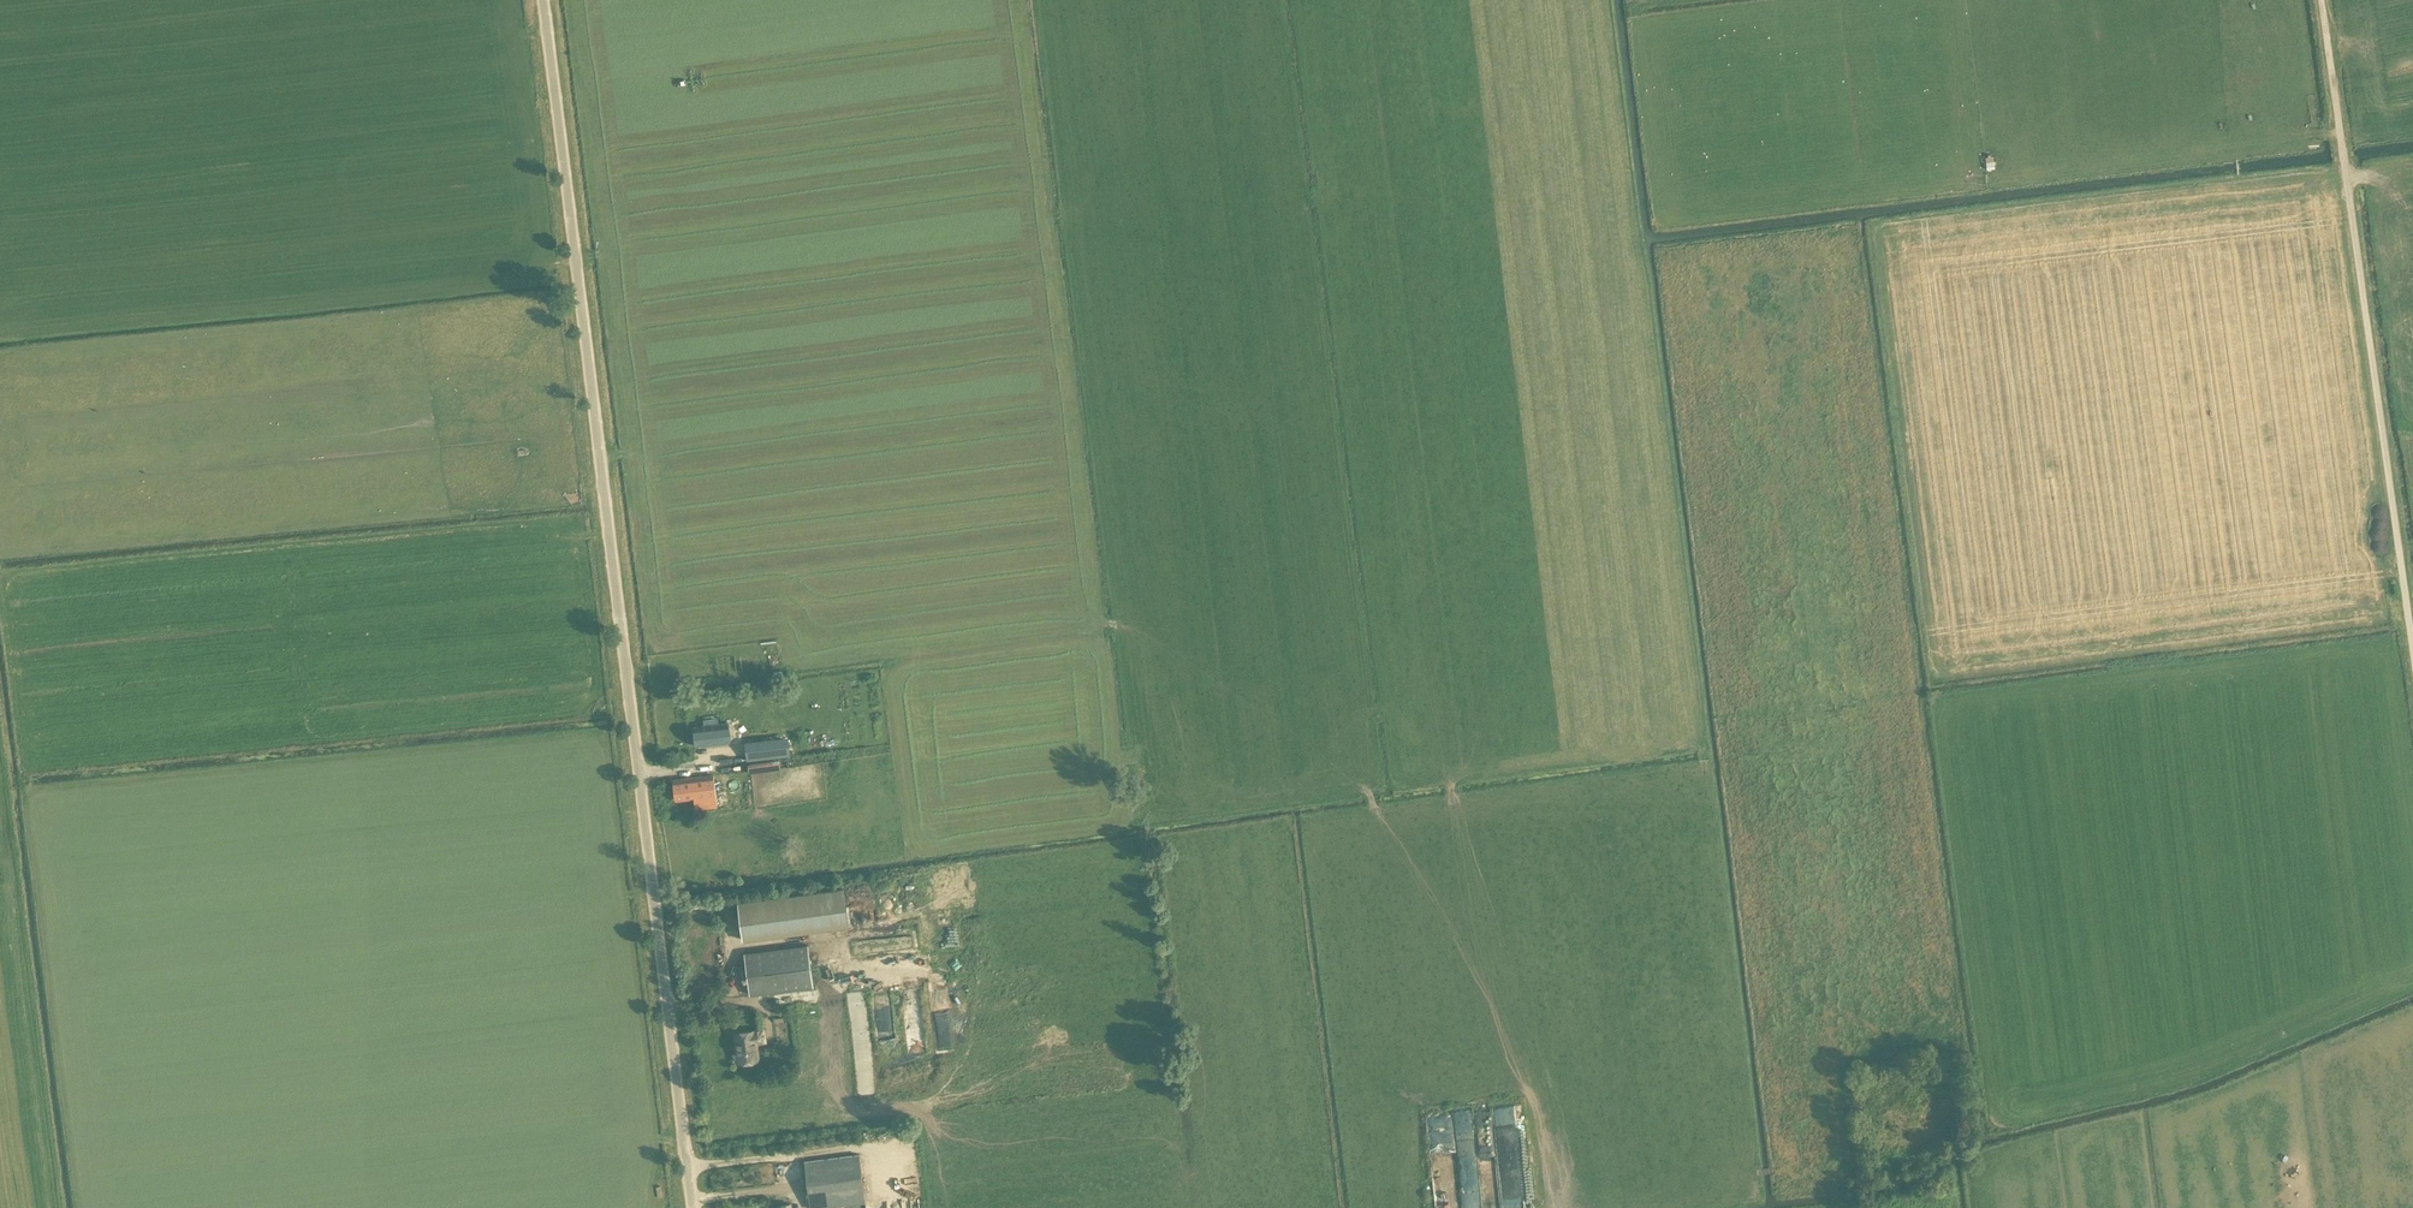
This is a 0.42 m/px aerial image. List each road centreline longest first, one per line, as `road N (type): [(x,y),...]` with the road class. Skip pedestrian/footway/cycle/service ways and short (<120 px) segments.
road 1 (unclassified): [(695,1207),(548,0)]
road 2 (unclassified): [(2412,601),(2325,0)]

